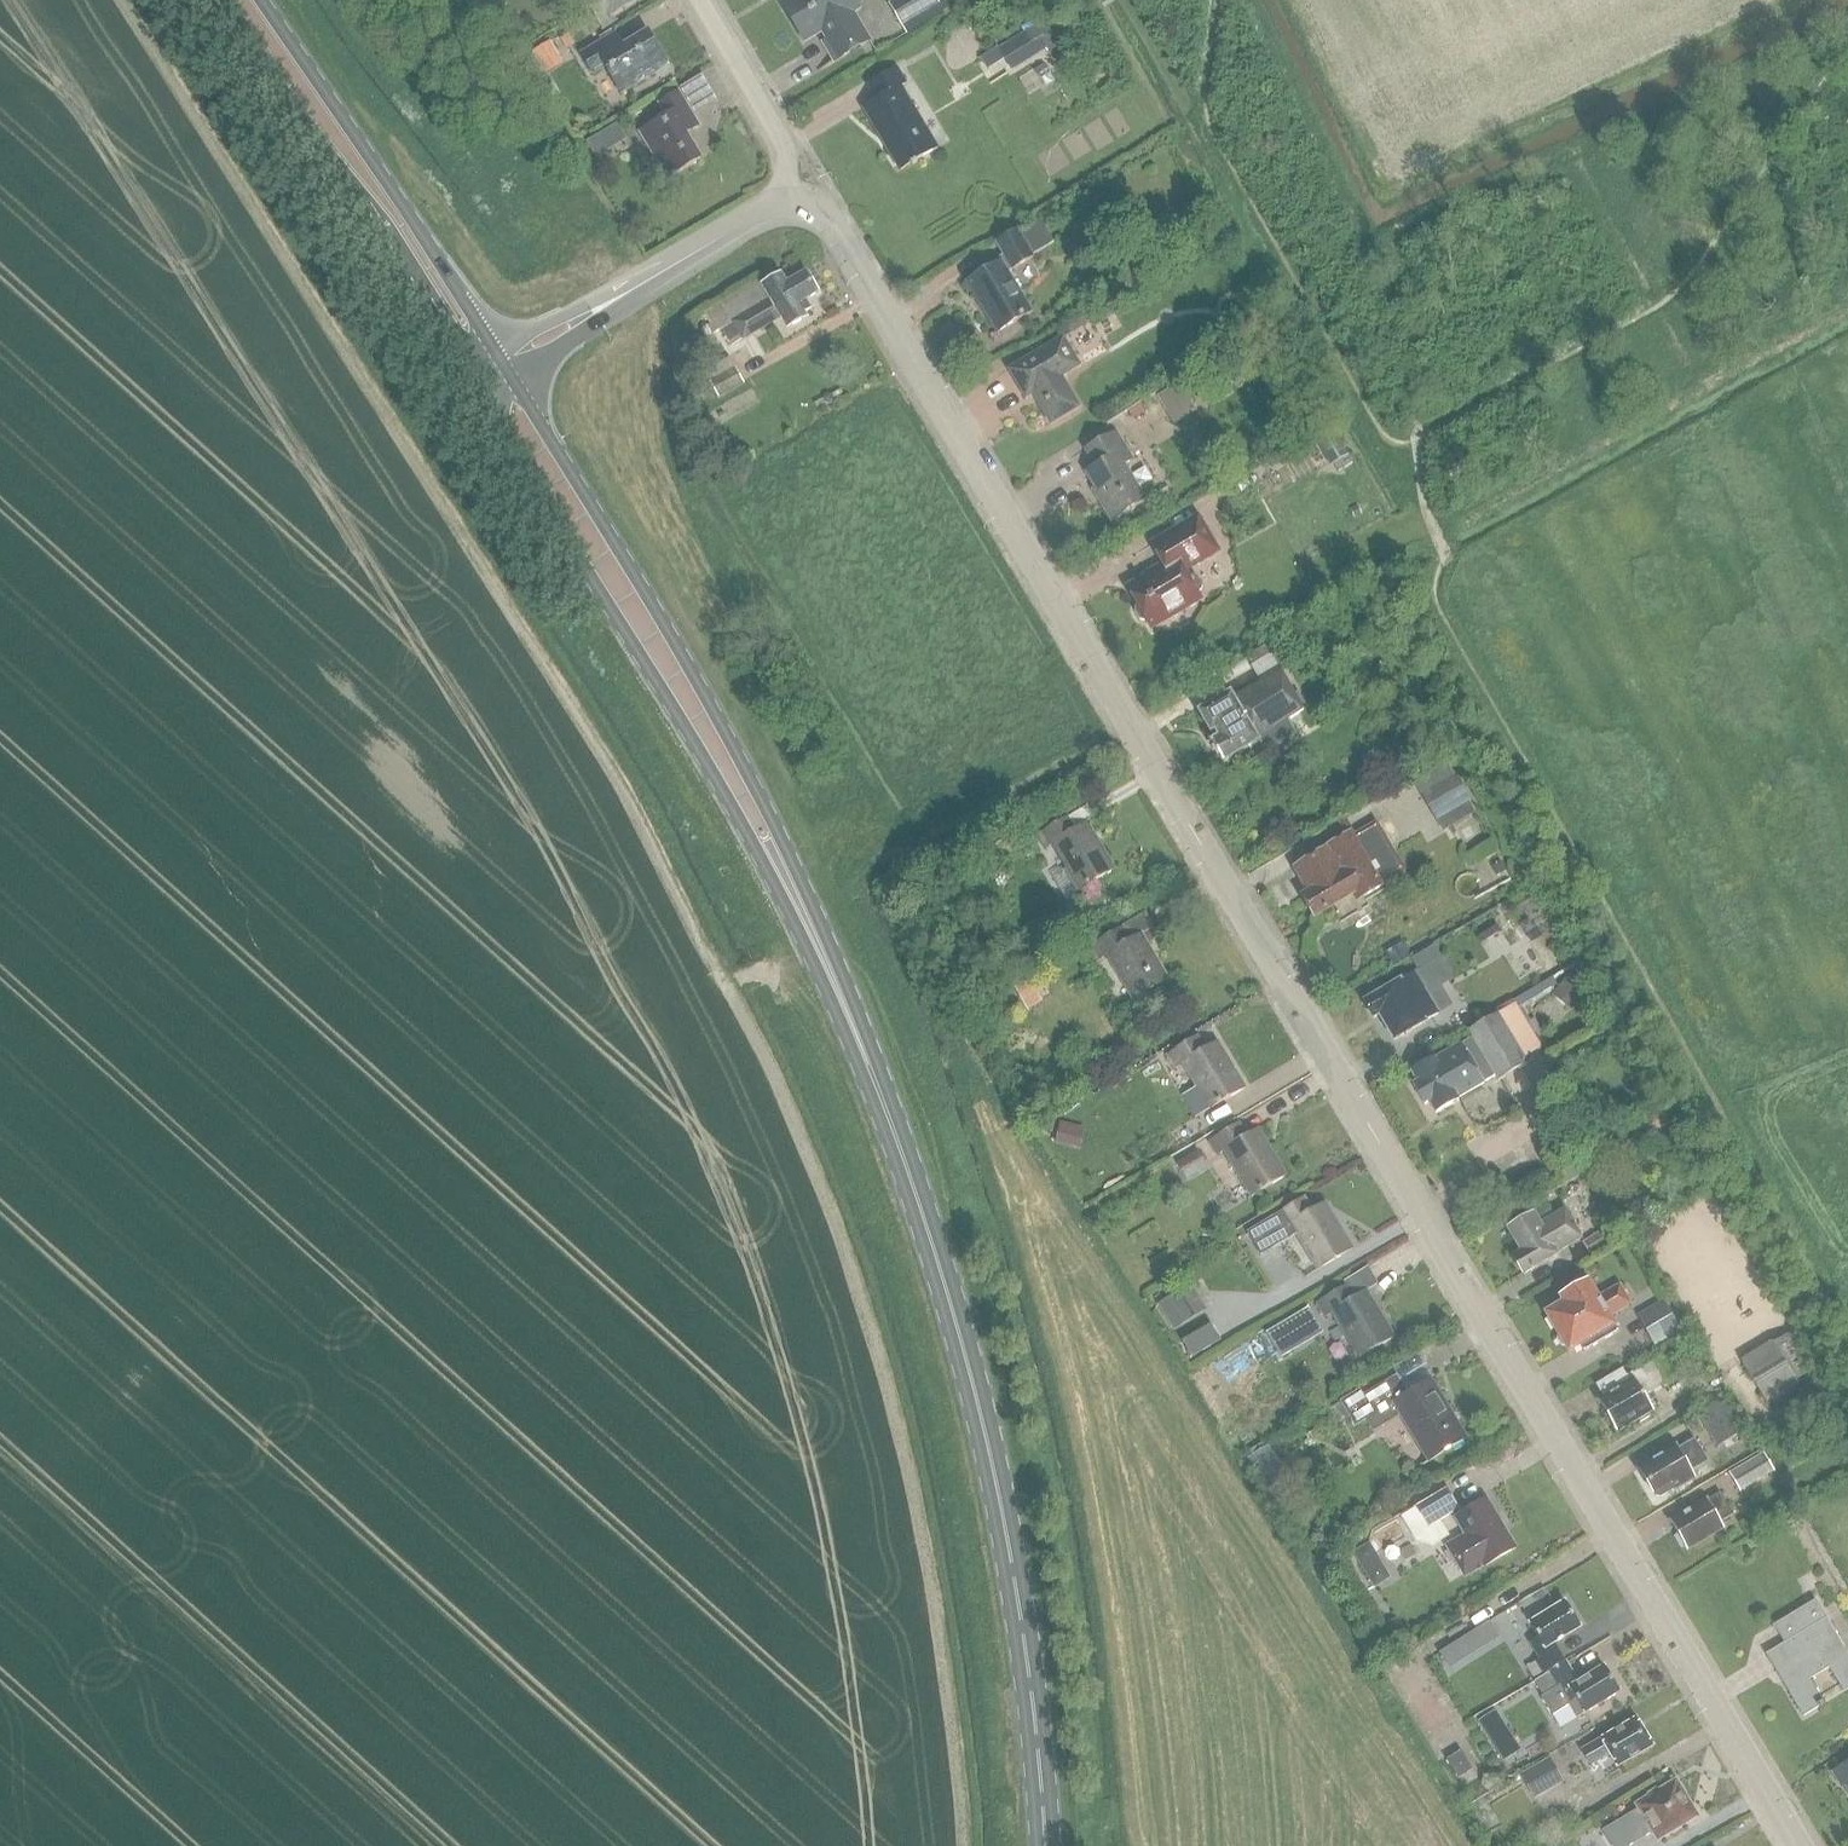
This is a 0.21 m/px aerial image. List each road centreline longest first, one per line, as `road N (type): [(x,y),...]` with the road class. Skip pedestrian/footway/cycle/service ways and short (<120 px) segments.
road 1 (tertiary): [(1800,1845),(834,230),(788,209)]
road 2 (primary): [(1045,1845),(1003,1508),(955,1314),(897,1141),(768,844),(600,543),(491,374)]
road 3 (primary): [(491,374),(241,0)]
road 4 (tertiary): [(491,374),(742,226),(788,209)]
road 5 (unclassified): [(788,209),(785,147),(699,0)]

